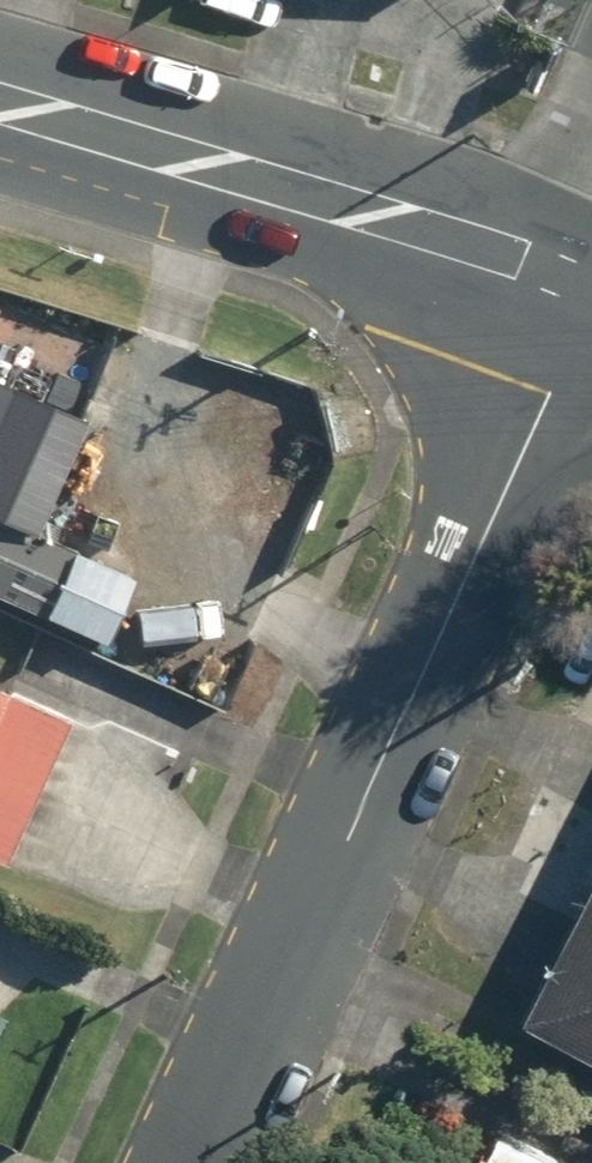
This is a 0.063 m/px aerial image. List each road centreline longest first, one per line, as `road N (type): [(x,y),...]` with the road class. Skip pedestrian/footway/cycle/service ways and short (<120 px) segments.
road 1 (residential): [(586,316),(199,1162)]
road 2 (tertiary): [(586,316),(514,277),(0,121)]

